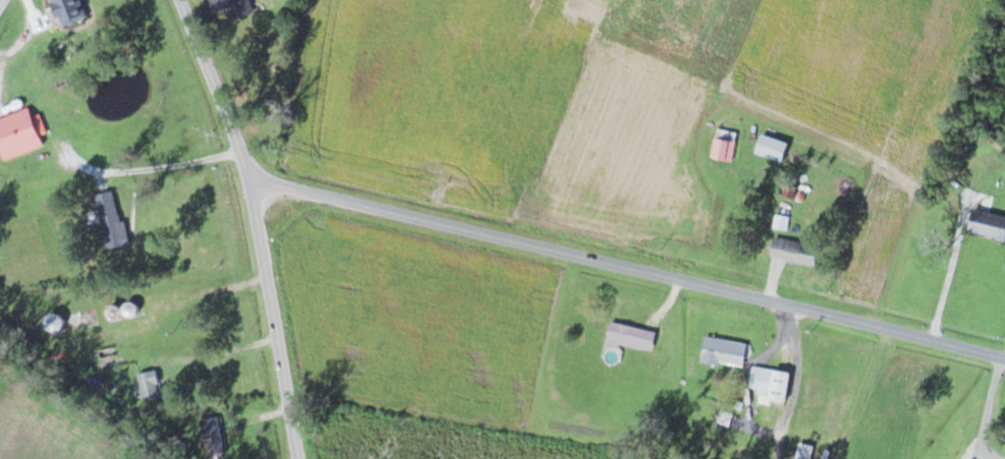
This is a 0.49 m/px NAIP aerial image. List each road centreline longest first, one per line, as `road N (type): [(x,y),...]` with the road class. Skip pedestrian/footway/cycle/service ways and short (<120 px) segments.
road 1 (residential): [(254,184),(1004,359)]
road 2 (residential): [(302,458),(254,184),(179,0)]

